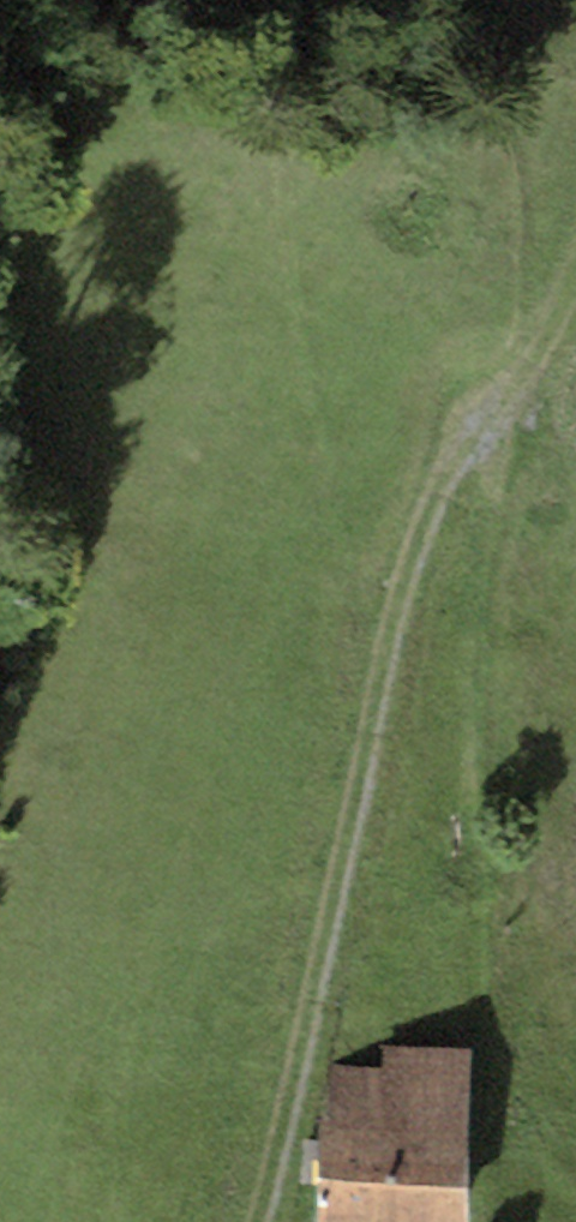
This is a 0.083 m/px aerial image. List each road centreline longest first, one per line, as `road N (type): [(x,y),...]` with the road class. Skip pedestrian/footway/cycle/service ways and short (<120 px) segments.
road 1 (track): [(256,1221),(288,1124),(416,566),(575,268)]
road 2 (track): [(497,403),(470,656),(483,825),(481,1175)]

